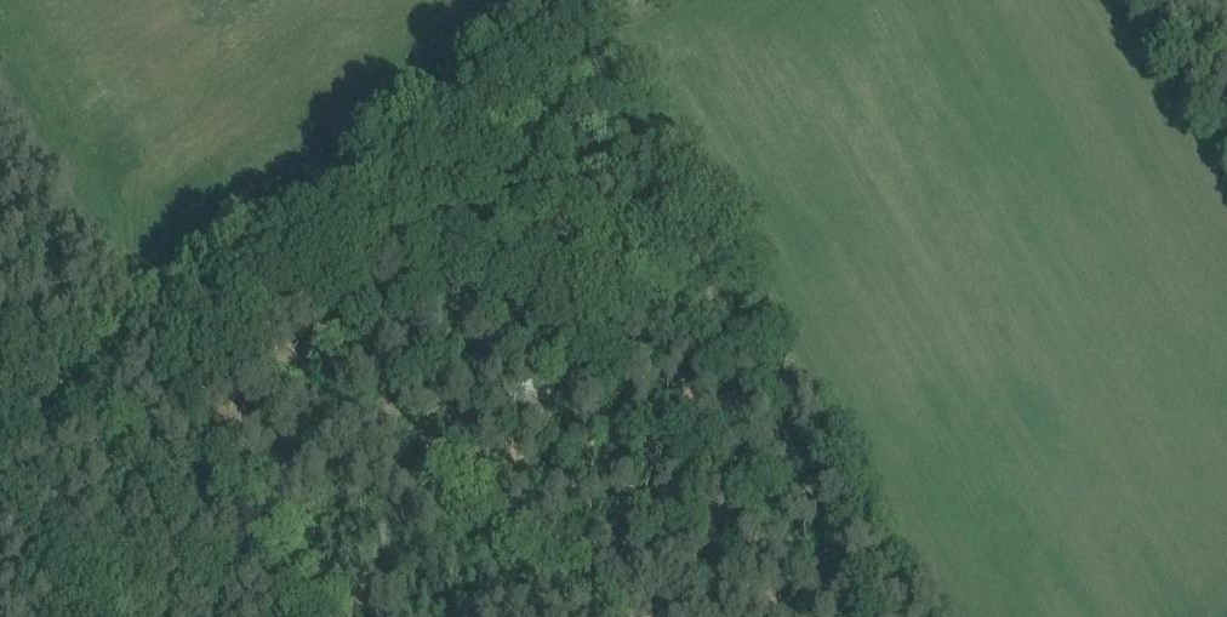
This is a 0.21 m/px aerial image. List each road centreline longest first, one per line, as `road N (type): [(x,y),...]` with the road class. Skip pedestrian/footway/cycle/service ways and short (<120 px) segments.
road 1 (track): [(46,402),(616,0)]

